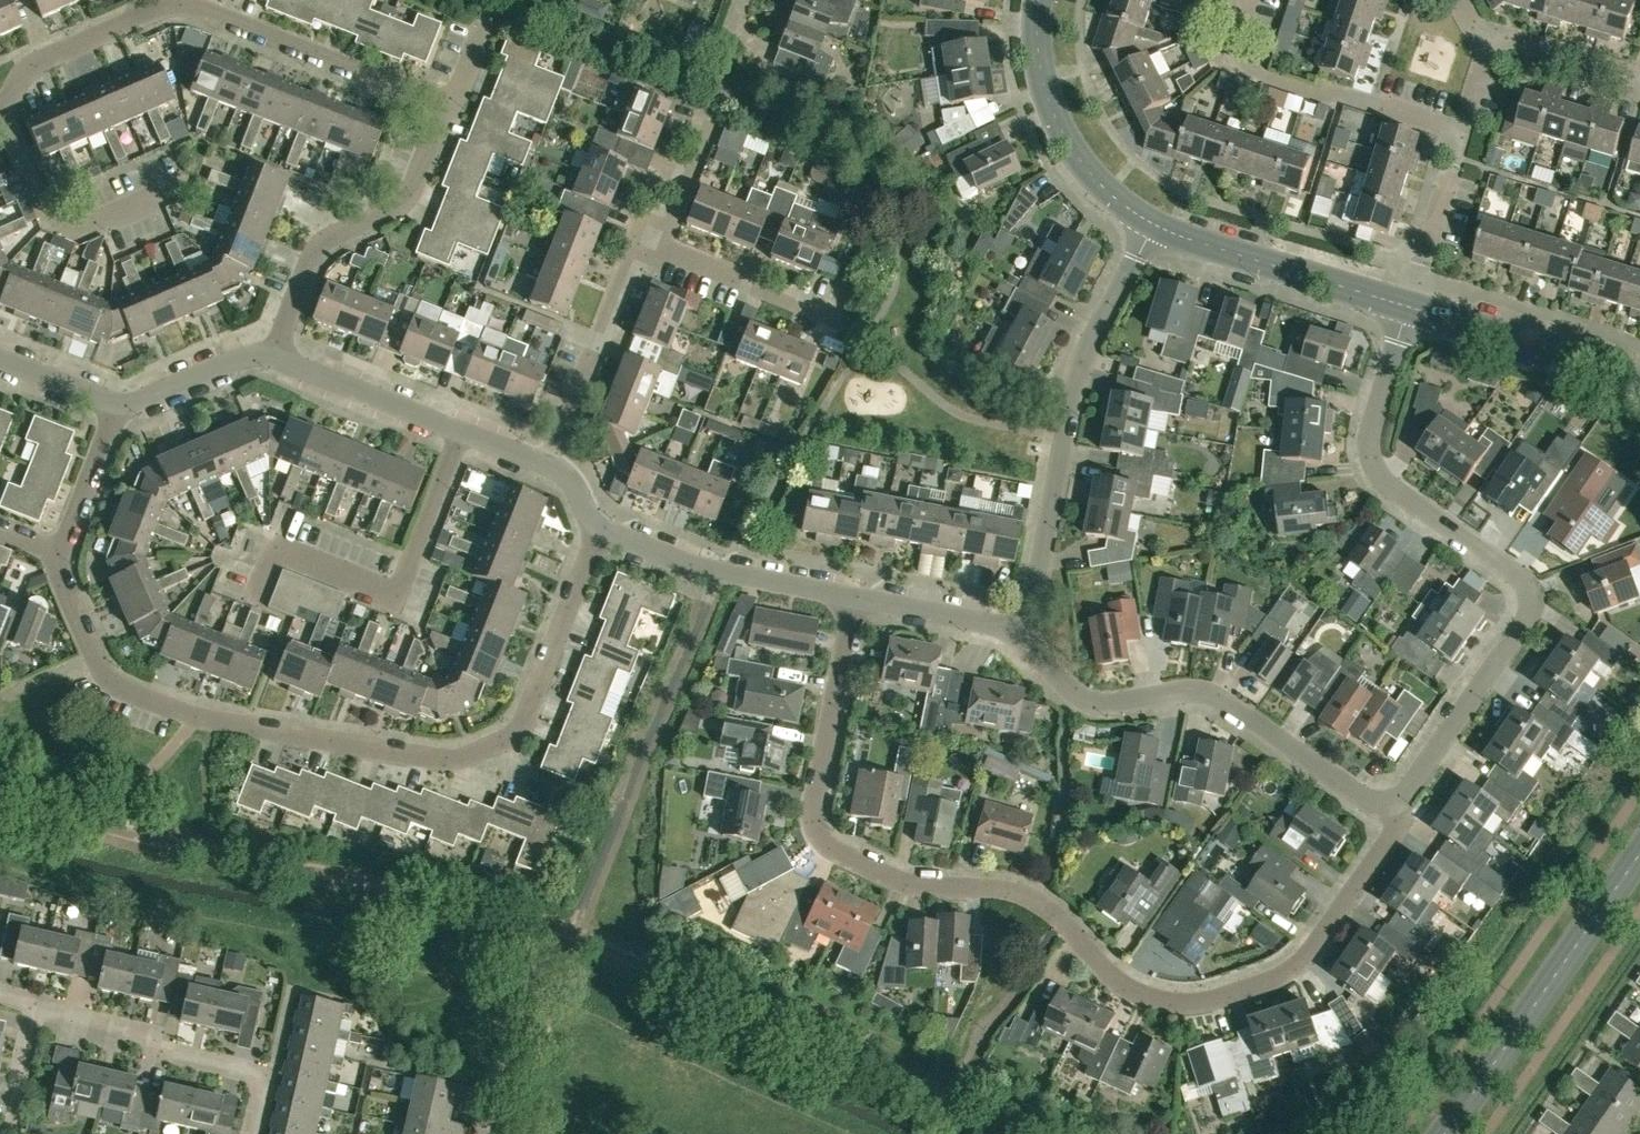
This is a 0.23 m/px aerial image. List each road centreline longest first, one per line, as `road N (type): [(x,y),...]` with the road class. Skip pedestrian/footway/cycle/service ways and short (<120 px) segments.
road 1 (unclassified): [(1391,810),(1311,943),(1281,976),(1219,1000),(1172,998),(1129,985),(1032,895),(916,881),(830,854),(809,825),(854,597)]
road 2 (unclassified): [(600,531),(530,707),(511,737),(444,759),(196,717),(109,680),(59,568),(117,407)]
road 3 (unclassified): [(1391,810),(1510,627),(1516,588),(1368,472),(1367,423),(1410,307)]
road 4 (residential): [(0,111),(28,68),(175,5),(446,109)]
road 5 (unclassified): [(1391,810),(1207,694),(1096,699),(1059,681),(1020,633)]
road 6 (unclassified): [(1020,633),(1053,435),(1149,226)]
road 7 (tertiary): [(1446,1133),(1639,856)]
road 8 (residential): [(273,358),(316,247),(408,199),(446,109)]
road 9 (residential): [(1461,129),(1225,64),(1244,0)]
road 10 (residential): [(251,1133),(264,1078),(251,1065),(36,1005)]
road 11 (residential): [(548,466),(636,237),(664,247)]
road 12 (tertiary): [(1410,307),(1149,226)]
road 13 (tertiary): [(1149,226),(1094,182),(1059,133),(1039,79),(1045,0)]
road 14 (unclassified): [(854,597),(719,573),(600,531)]
road 15 (tertiary): [(1639,380),(1410,307)]
road 16 (residential): [(463,433),(273,358)]
road 17 (residential): [(664,247),(837,317)]
road 18 (residential): [(1410,307),(1461,129)]
road 19 (unclassified): [(1020,633),(854,597)]
road 20 (residential): [(273,358),(245,358),(117,407)]
road 21 (residential): [(1639,77),(1489,34)]
road 22 (residential): [(664,247),(711,123)]
road 23 (residential): [(36,1005),(8,1133)]
road 24 (residential): [(117,407),(0,360)]

